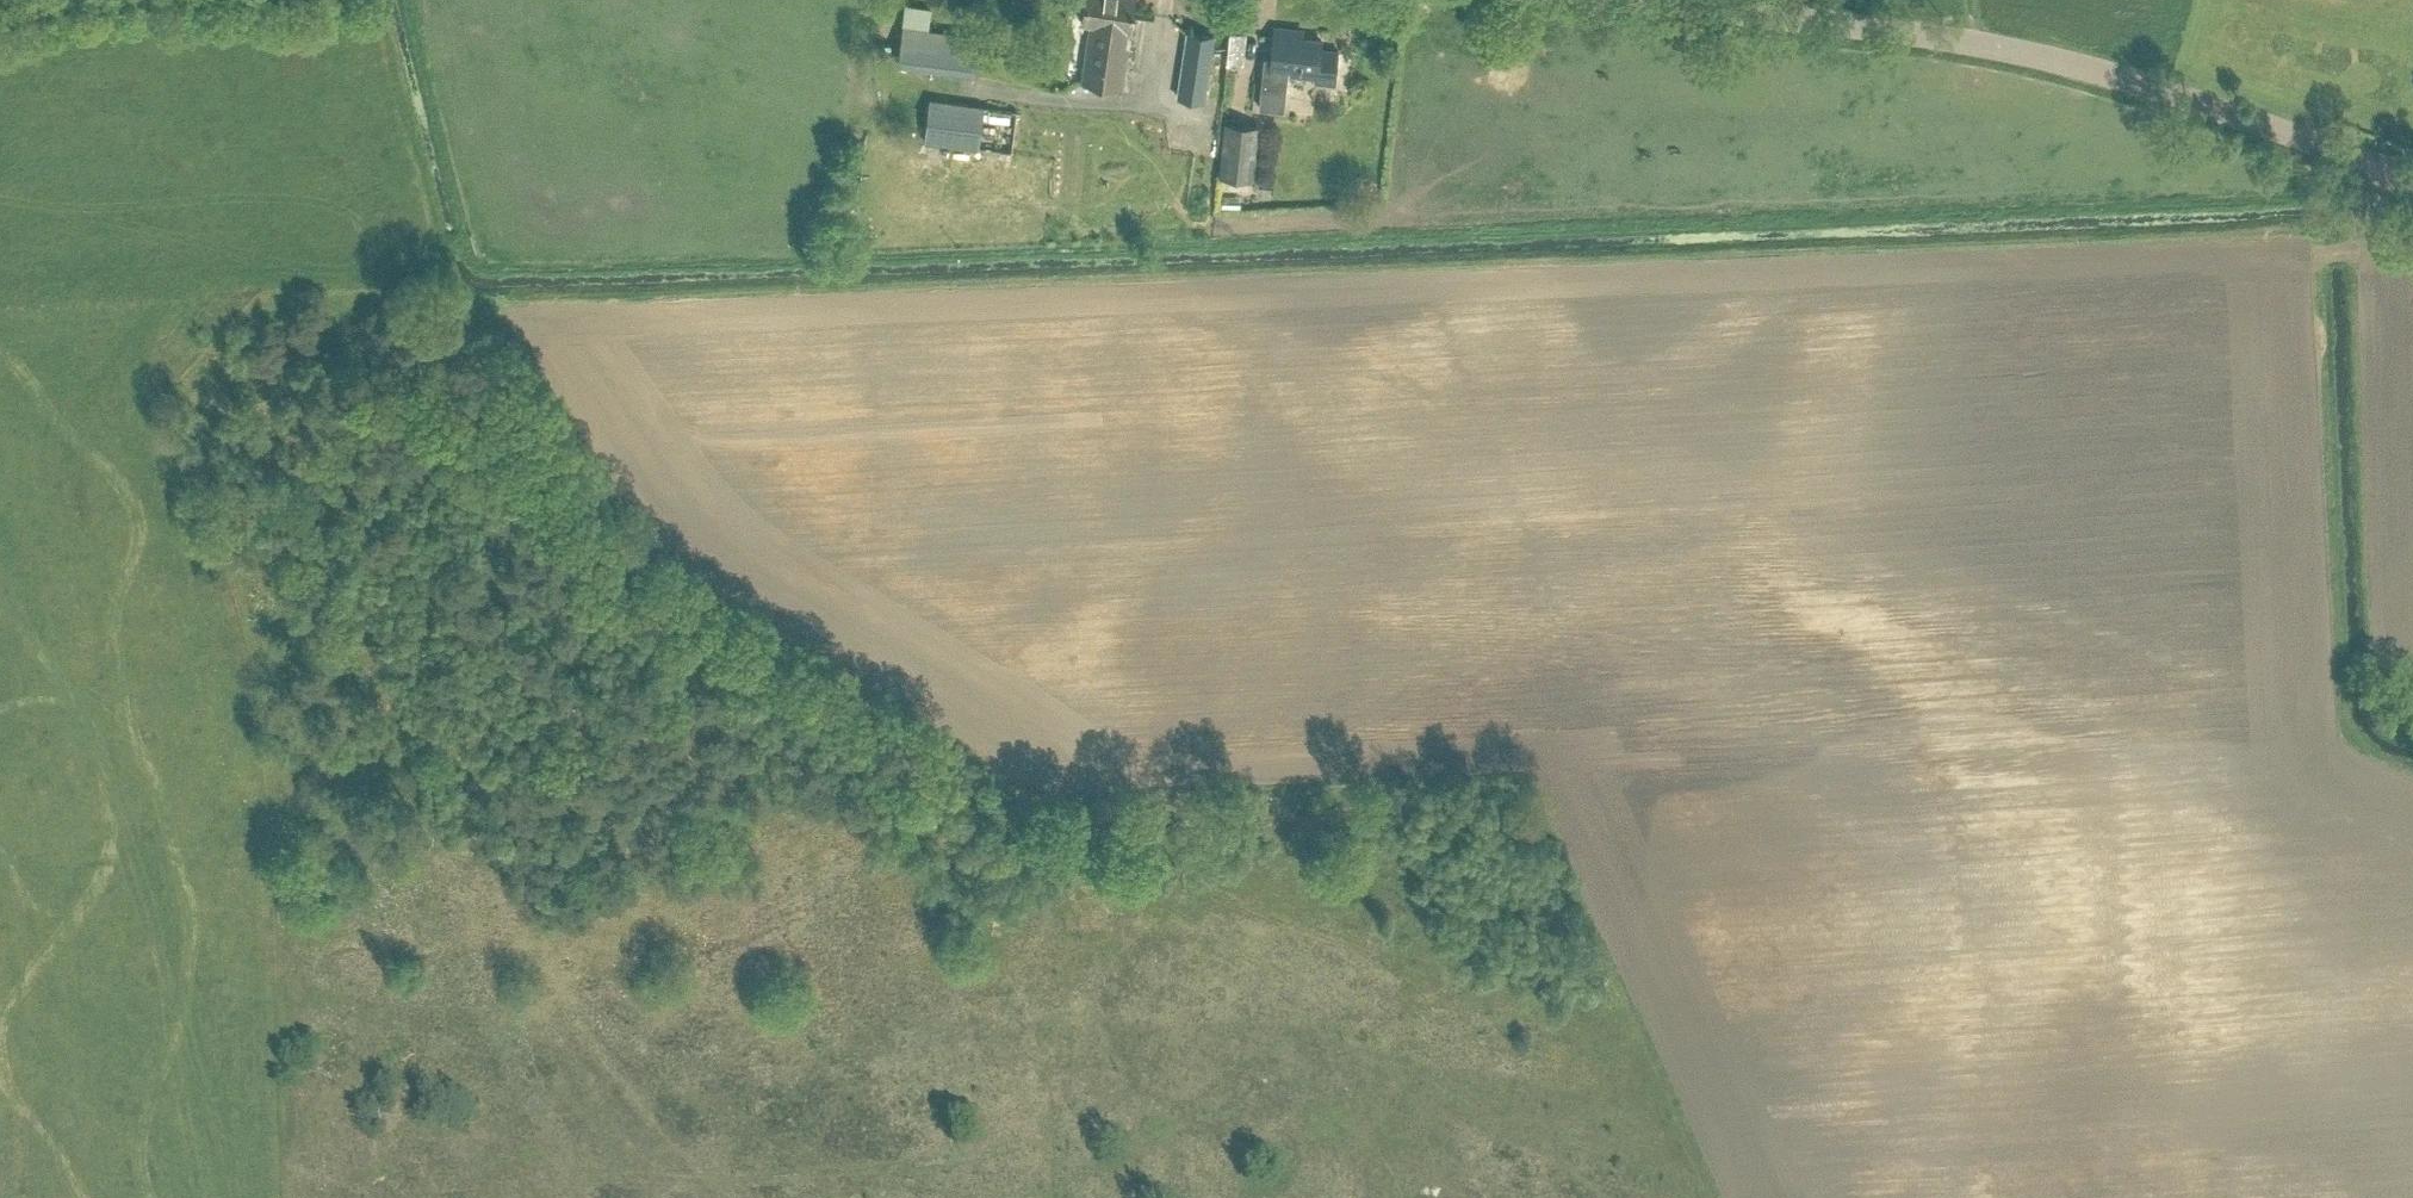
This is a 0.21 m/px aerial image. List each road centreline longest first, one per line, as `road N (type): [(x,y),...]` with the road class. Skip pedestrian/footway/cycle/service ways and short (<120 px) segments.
road 1 (tertiary): [(2412,174),(2040,53),(1659,0)]

